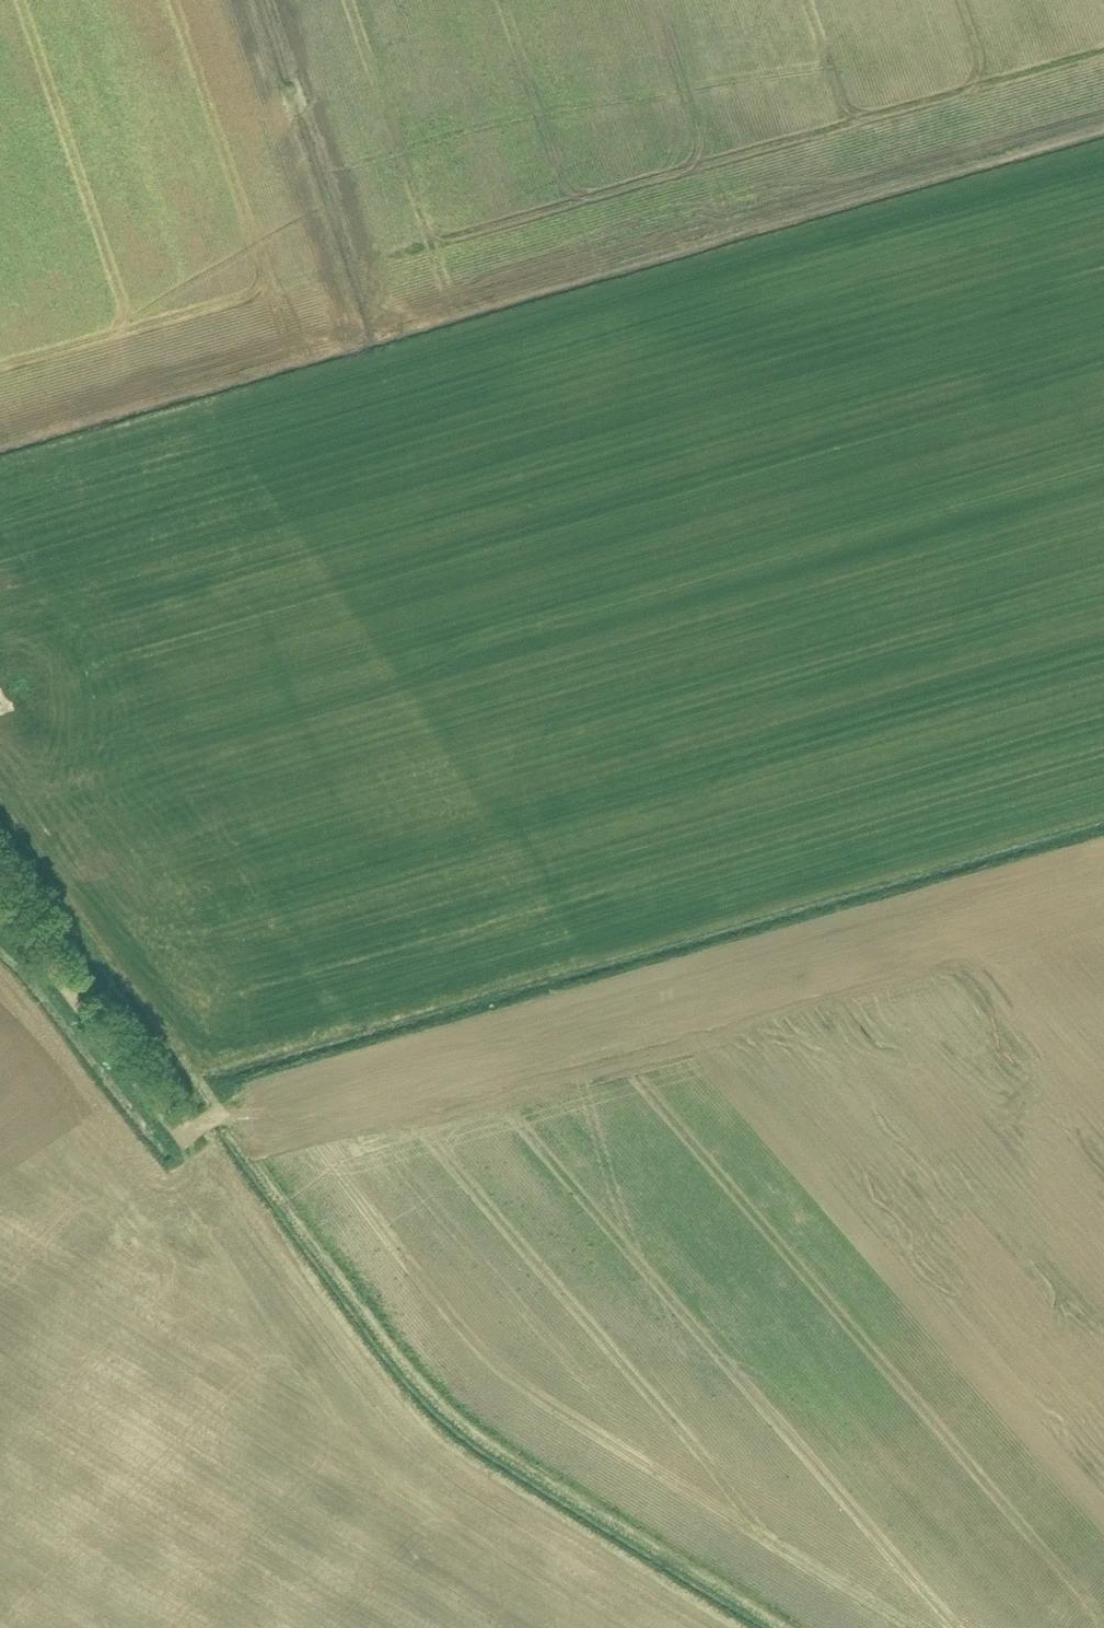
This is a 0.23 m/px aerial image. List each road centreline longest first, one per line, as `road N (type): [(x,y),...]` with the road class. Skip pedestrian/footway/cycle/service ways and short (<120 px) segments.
road 1 (track): [(0,921),(46,958),(180,1132),(227,1112)]

